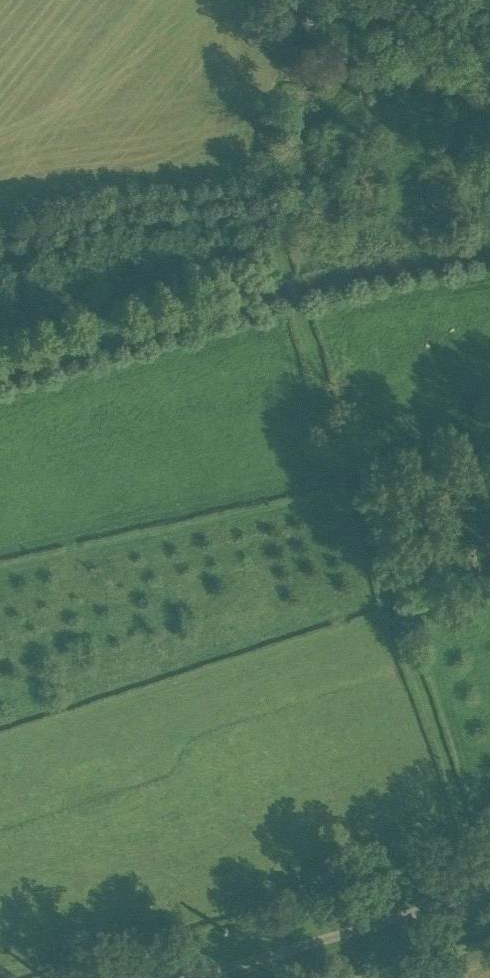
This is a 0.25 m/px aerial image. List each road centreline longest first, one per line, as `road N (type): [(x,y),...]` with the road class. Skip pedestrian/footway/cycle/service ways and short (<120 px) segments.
road 1 (unclassified): [(190,977),(489,888)]

